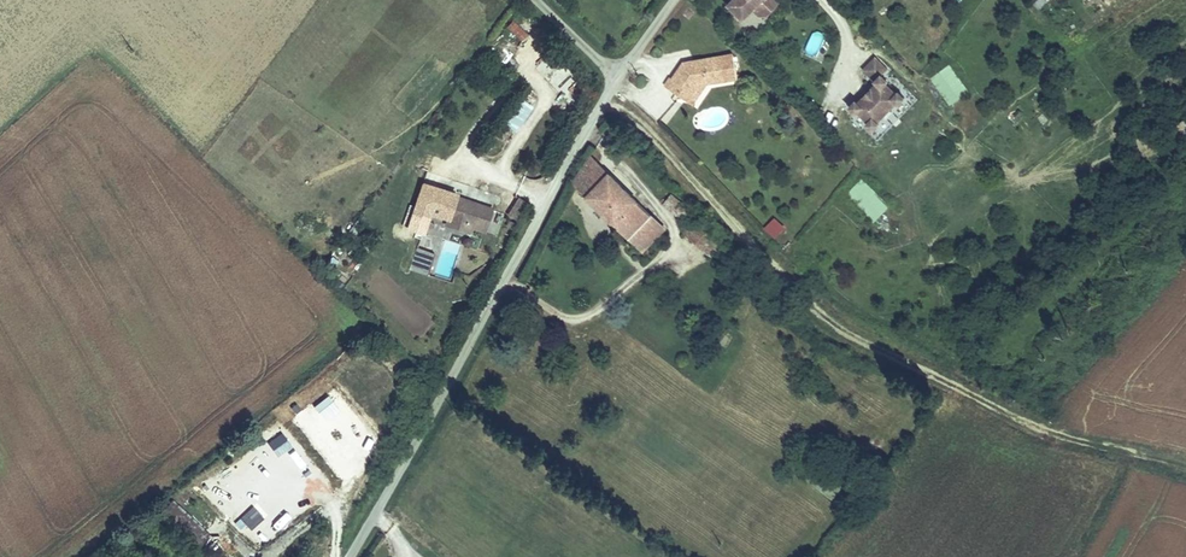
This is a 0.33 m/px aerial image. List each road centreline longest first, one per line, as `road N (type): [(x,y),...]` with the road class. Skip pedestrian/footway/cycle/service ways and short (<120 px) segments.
road 1 (track): [(1185,470),(1023,428),(838,324),(616,79)]
road 2 (unclassified): [(673,0),(616,79),(346,556)]

